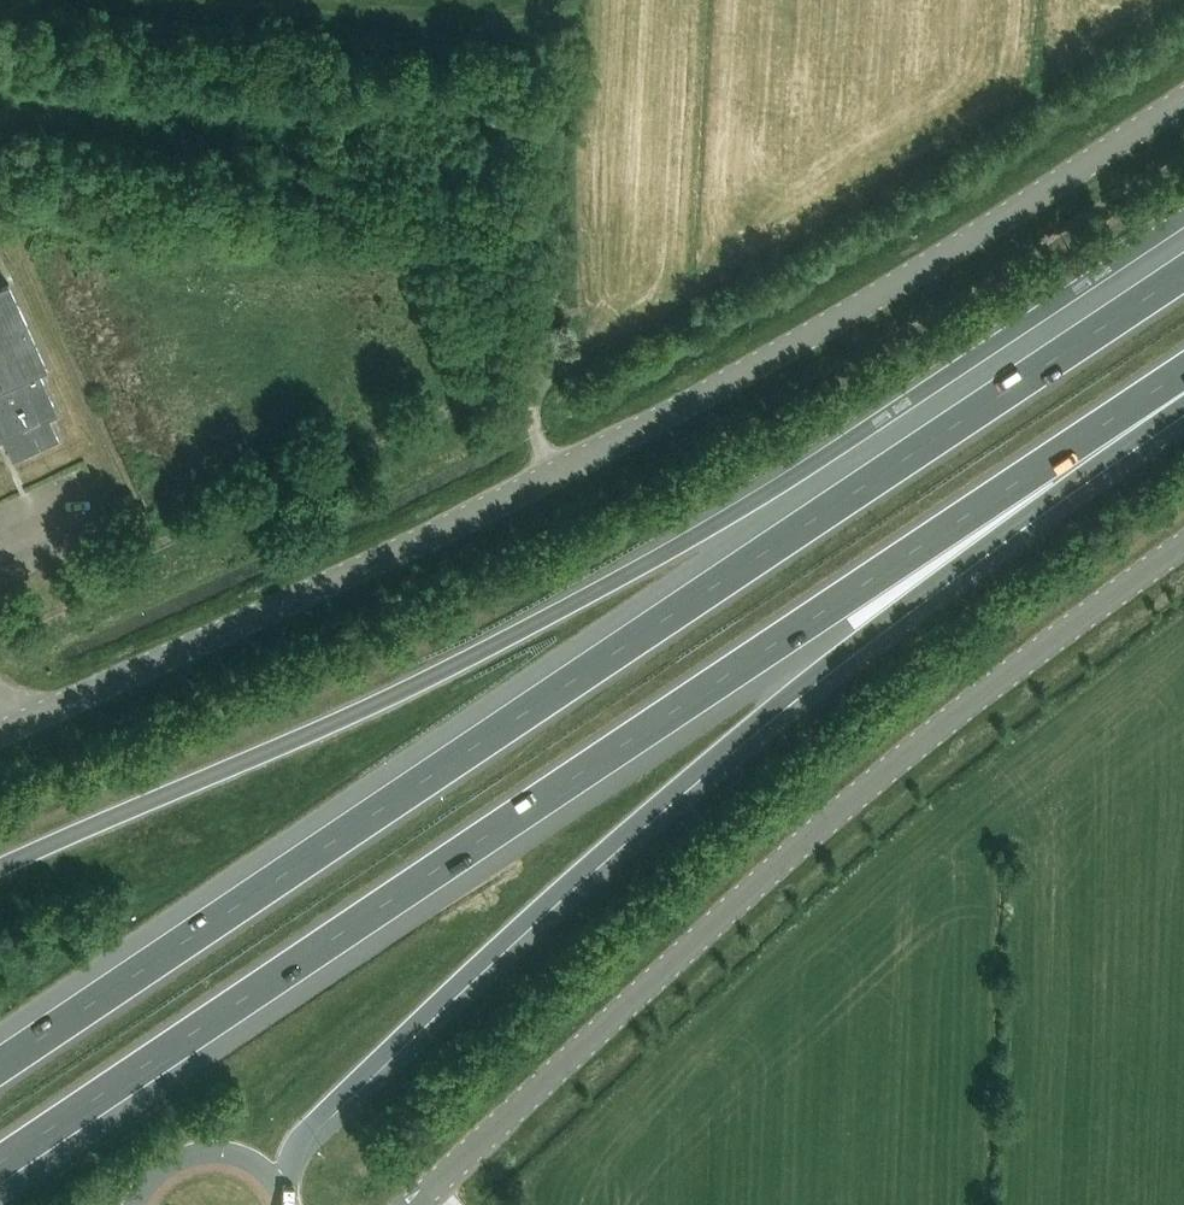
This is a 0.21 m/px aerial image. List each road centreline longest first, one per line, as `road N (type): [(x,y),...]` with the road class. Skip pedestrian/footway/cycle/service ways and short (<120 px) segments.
road 1 (motorway): [(1183,272),(0,1066)]
road 2 (motorway): [(0,1163),(1183,373)]
road 3 (unclassified): [(0,732),(552,473),(733,378),(1183,97)]
road 4 (motorway): [(282,1191),(307,1132),(324,1113),(538,908),(774,706),(1025,516),(1183,380)]
road 5 (unclassified): [(412,1204),(934,734),(1183,548)]
road 6 (track): [(560,46),(536,403),(552,473)]
road 7 (primary): [(282,1191),(265,1169),(215,1149),(163,1165),(136,1204)]

